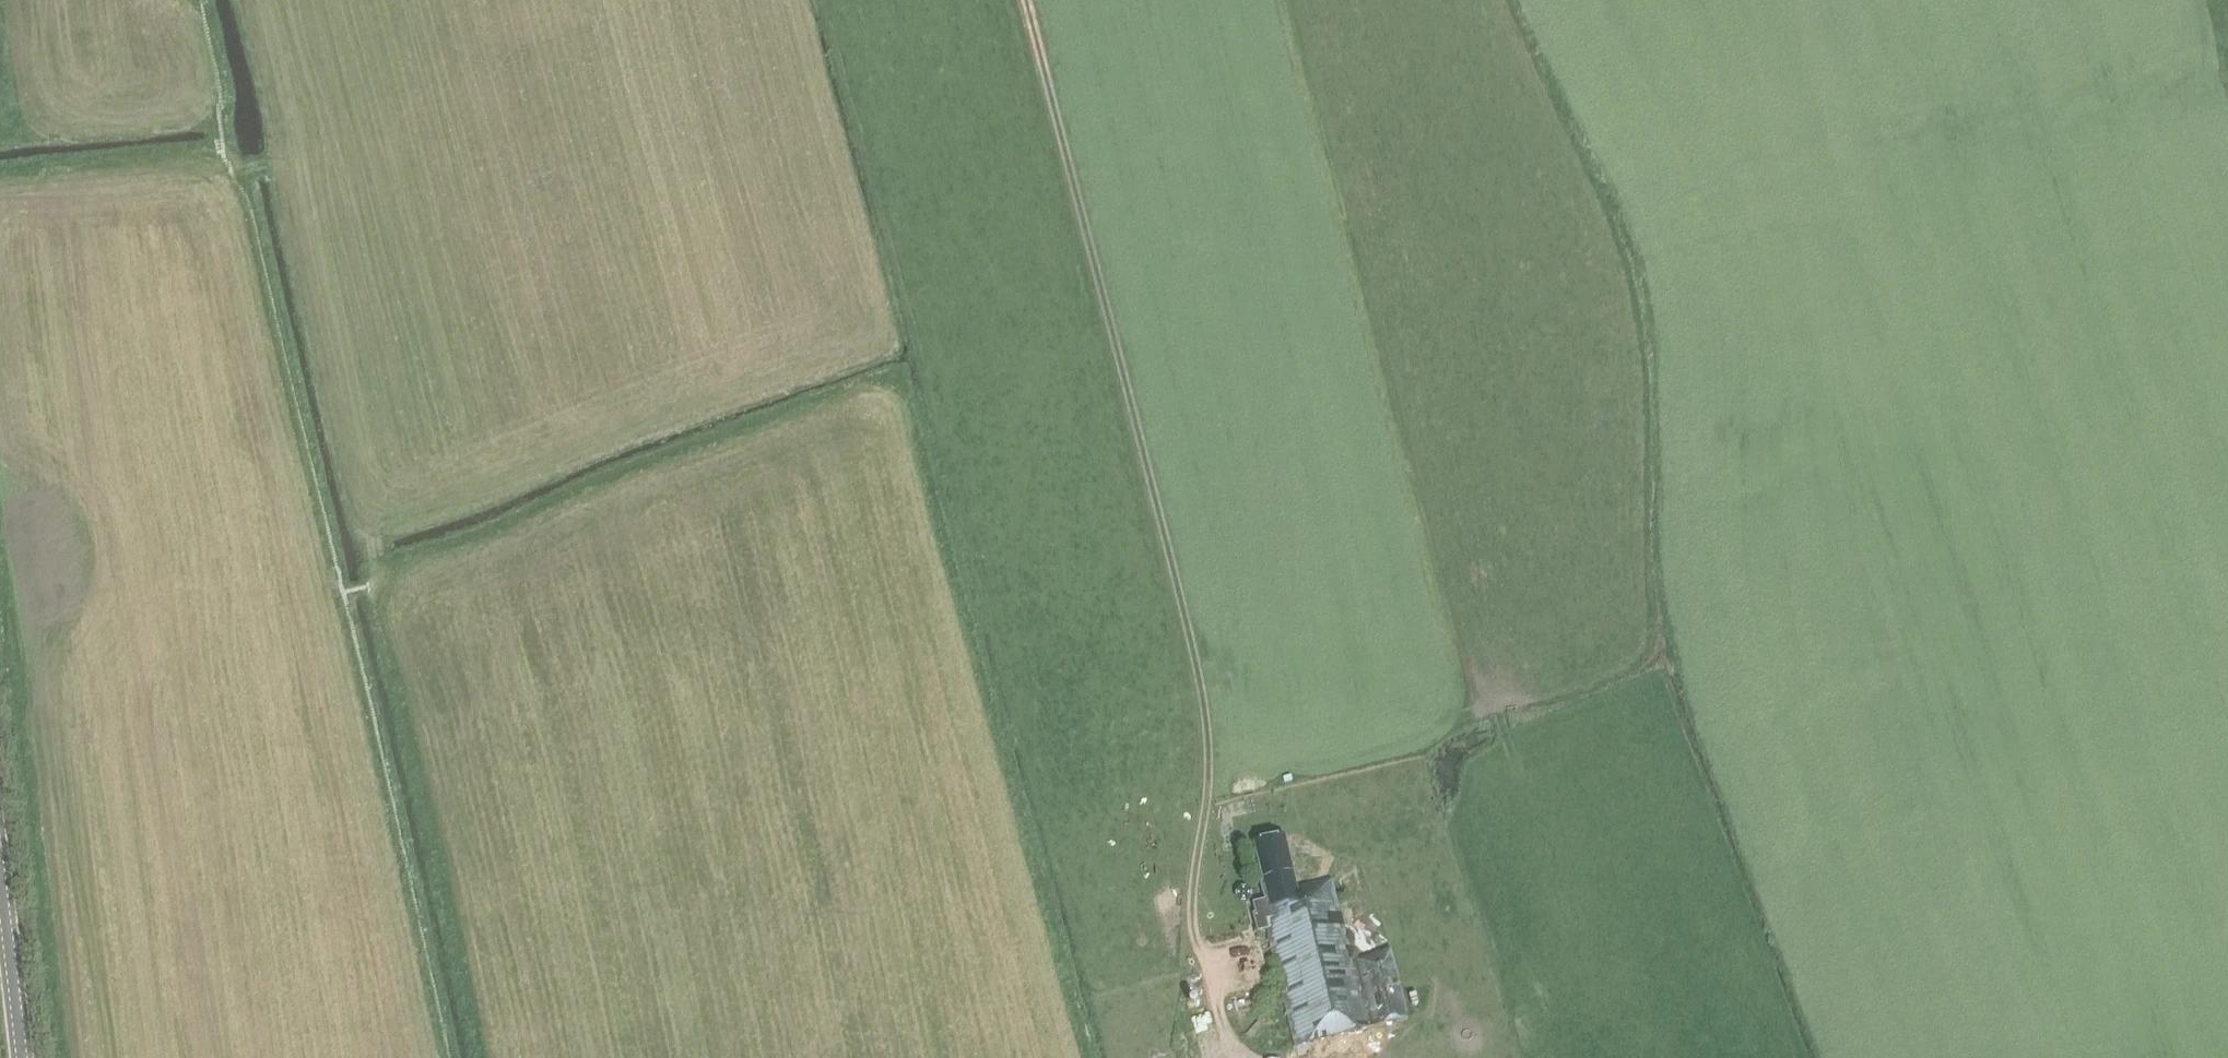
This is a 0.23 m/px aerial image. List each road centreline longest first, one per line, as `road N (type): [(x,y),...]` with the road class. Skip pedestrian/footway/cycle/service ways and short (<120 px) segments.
road 1 (tertiary): [(21,1057),(0,884)]

